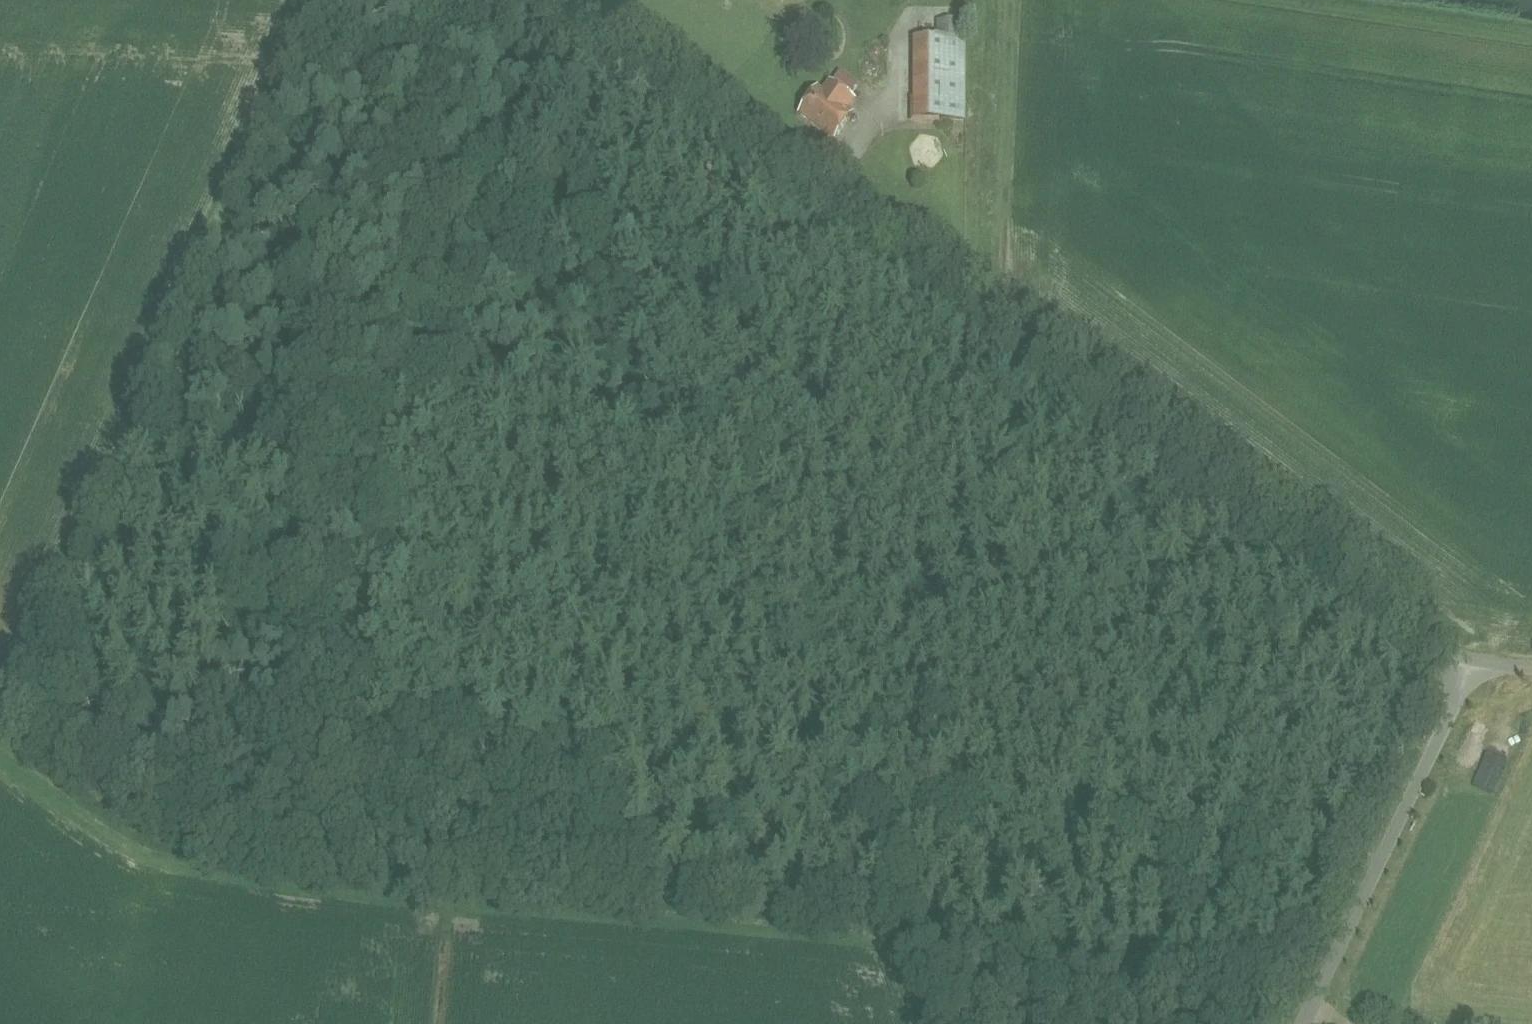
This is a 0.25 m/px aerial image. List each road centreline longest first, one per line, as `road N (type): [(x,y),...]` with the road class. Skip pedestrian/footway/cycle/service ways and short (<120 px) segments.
road 1 (unclassified): [(1472,661),(1439,650),(1240,511),(546,0)]
road 2 (unclassified): [(1300,1023),(1472,661)]

